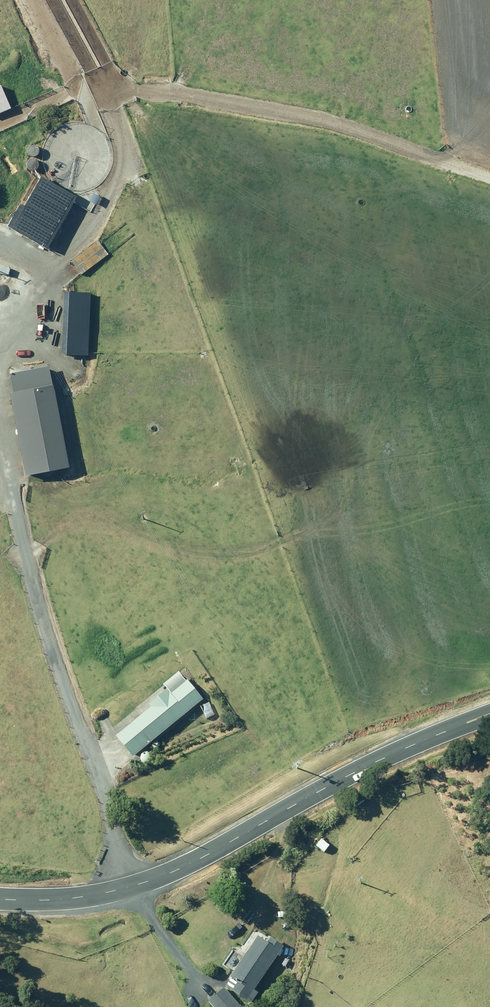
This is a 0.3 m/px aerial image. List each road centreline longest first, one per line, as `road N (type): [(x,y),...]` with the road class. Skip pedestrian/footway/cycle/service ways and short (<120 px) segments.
road 1 (track): [(0,347),(116,207),(108,97),(341,134),(489,180)]
road 2 (tertiary): [(489,715),(357,771),(161,878),(82,898),(0,900)]
road 3 (track): [(132,888),(90,775),(0,421)]
road 4 (track): [(39,0),(69,60),(108,97)]

